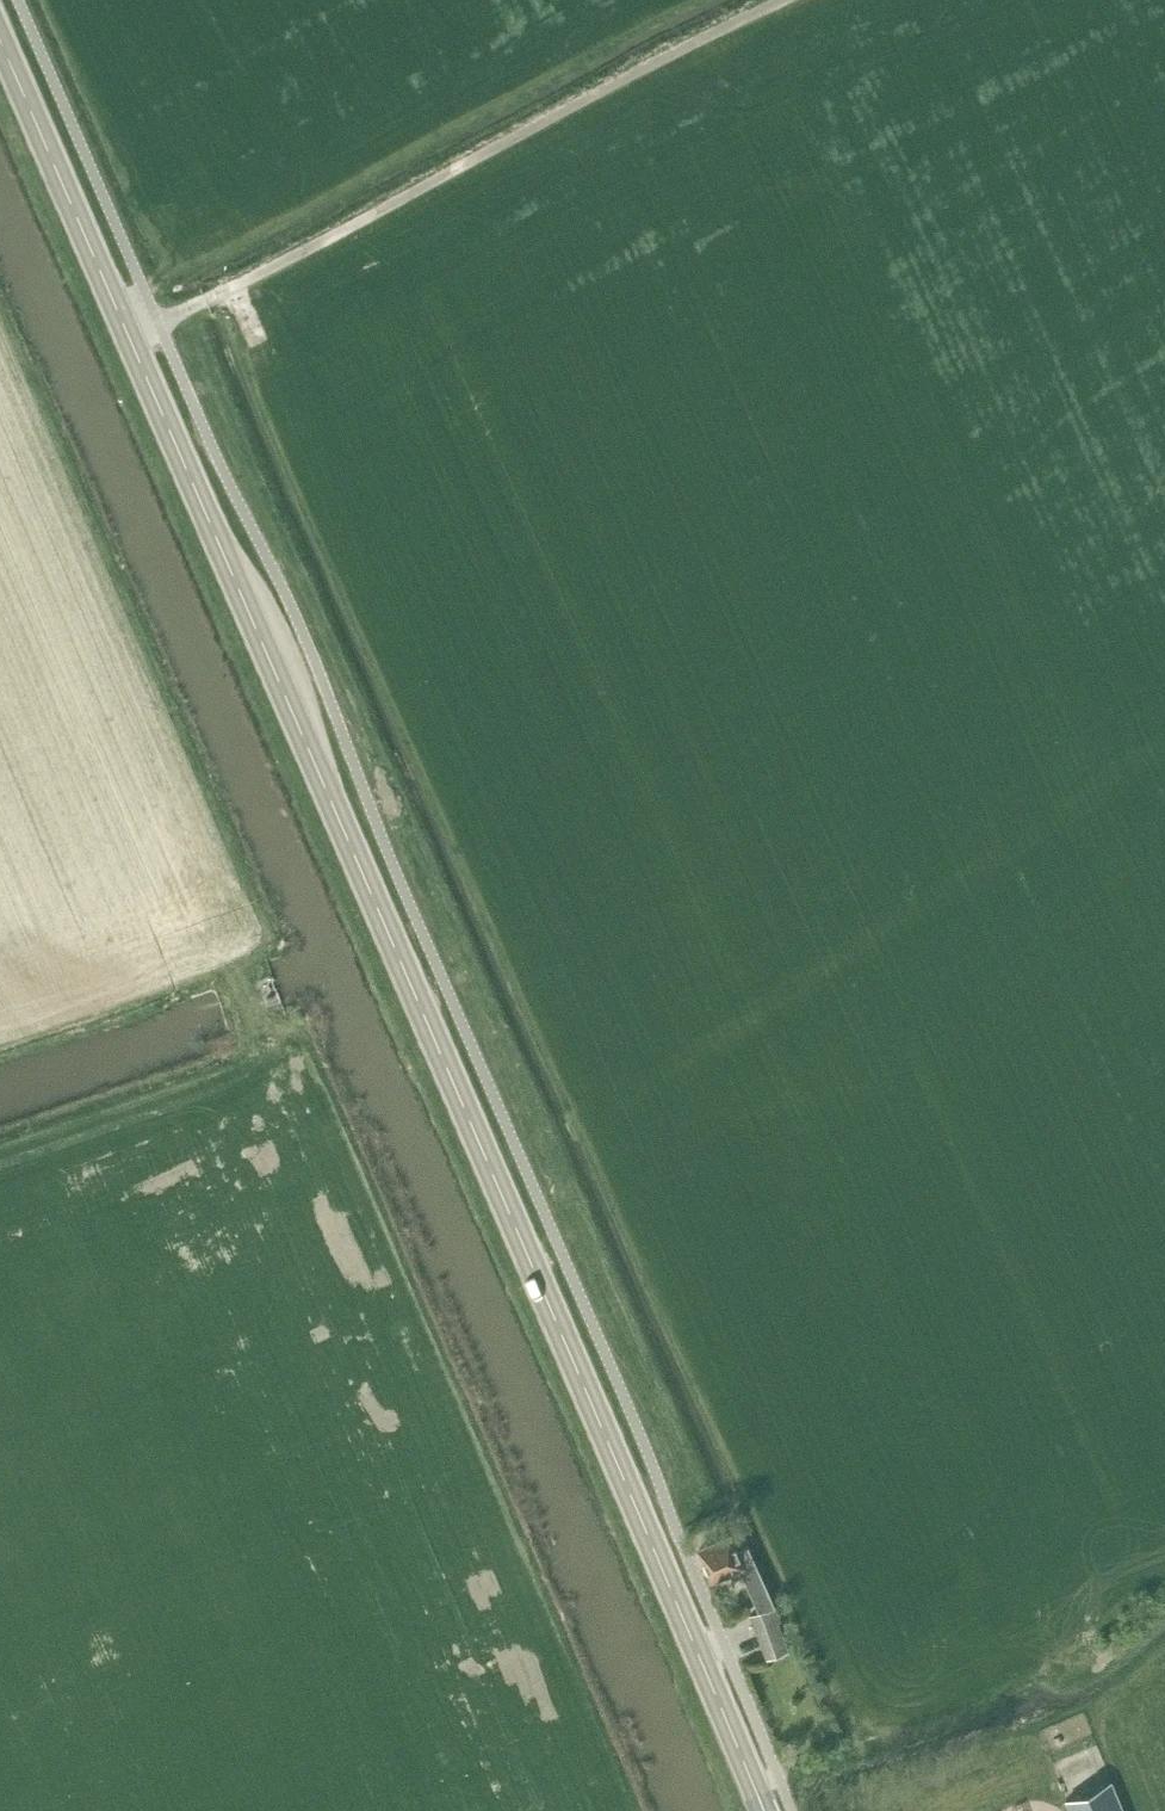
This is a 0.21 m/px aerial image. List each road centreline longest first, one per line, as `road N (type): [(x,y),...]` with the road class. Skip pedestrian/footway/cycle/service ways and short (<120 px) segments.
road 1 (primary): [(765,1810),(130,339)]
road 2 (primary): [(130,339),(0,40)]

